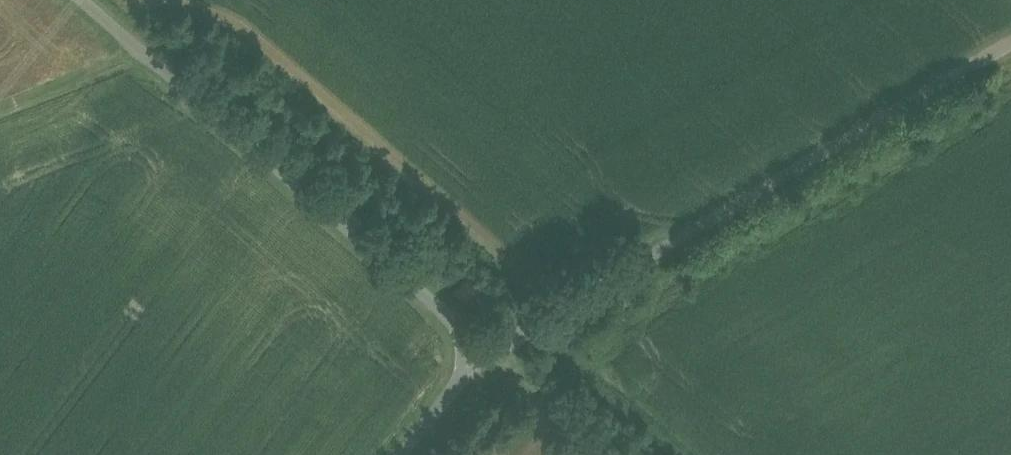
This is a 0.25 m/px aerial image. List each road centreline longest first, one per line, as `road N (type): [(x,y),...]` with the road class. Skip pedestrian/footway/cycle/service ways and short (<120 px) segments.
road 1 (unclassified): [(481,350),(1010,48)]
road 2 (unclassified): [(481,350),(79,0)]
road 3 (track): [(481,350),(610,454)]
road 4 (unclassified): [(401,454),(481,350)]

